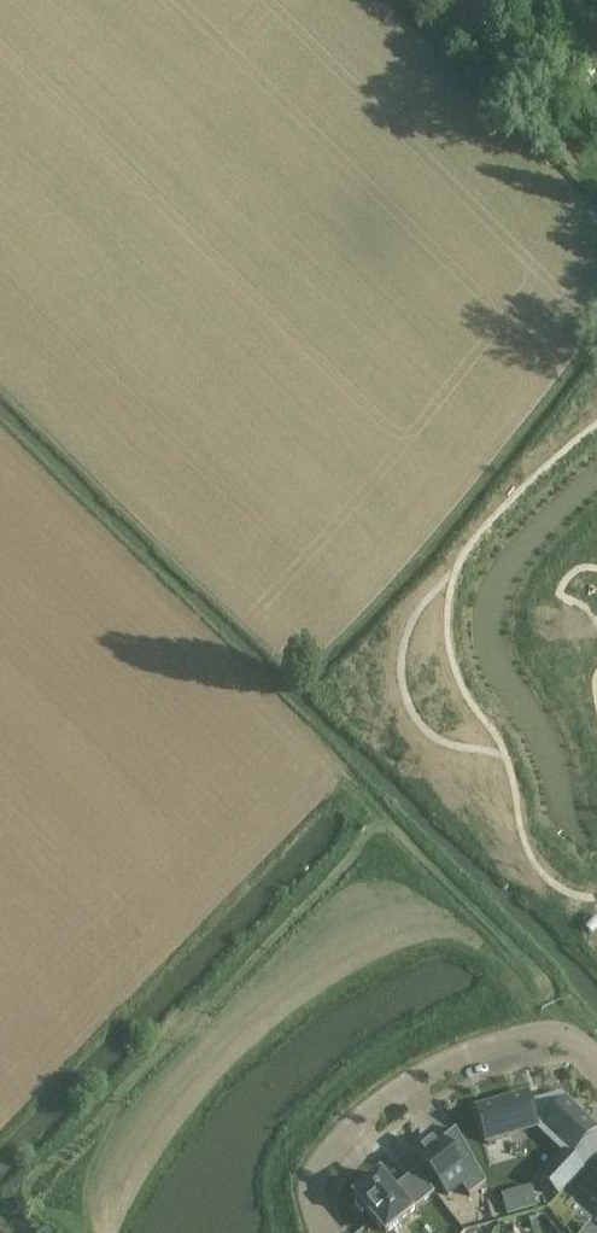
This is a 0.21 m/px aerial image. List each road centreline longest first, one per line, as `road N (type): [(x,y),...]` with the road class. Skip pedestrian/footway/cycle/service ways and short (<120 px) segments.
road 1 (residential): [(596,1068),(555,1028),(451,1058),(385,1100),(305,1185),(314,1232)]

